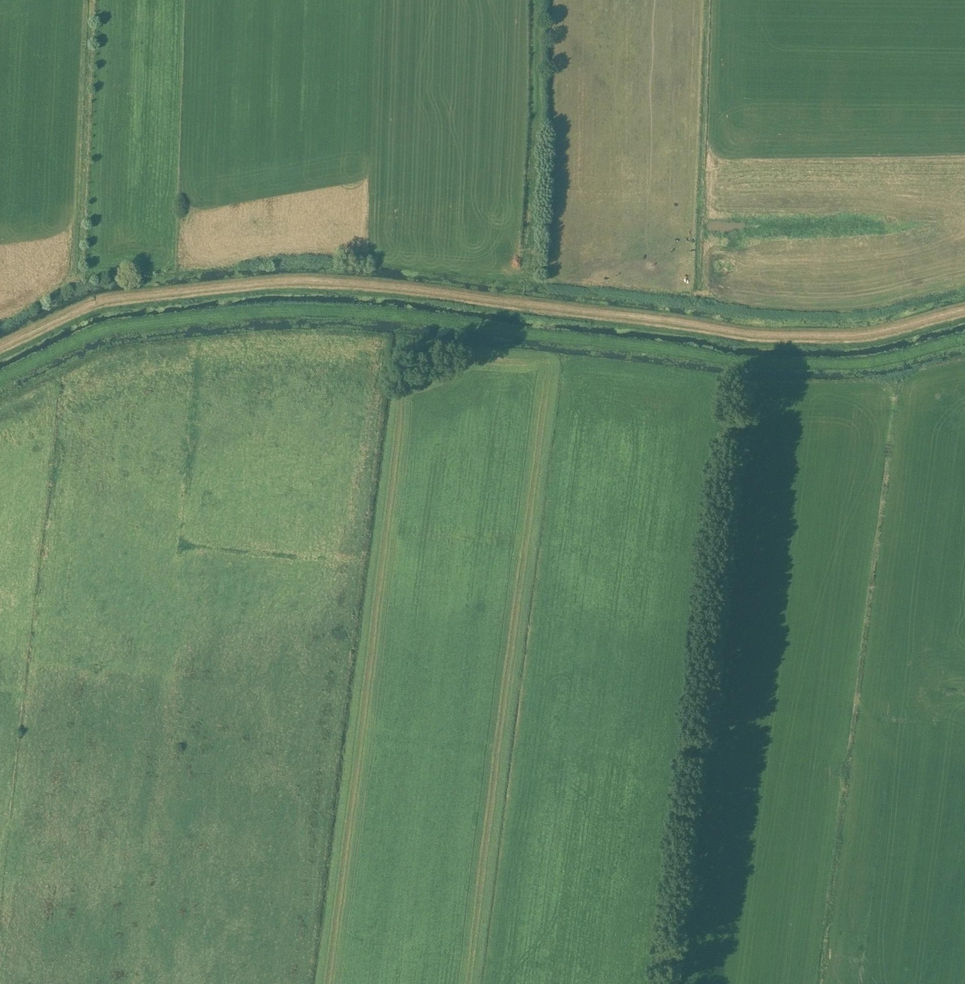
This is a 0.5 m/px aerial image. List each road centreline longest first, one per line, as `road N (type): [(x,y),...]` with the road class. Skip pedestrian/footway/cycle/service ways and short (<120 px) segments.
road 1 (track): [(964,338),(867,362),(752,363),(380,313),(259,312),(111,328),(0,378)]
road 2 (track): [(0,349),(90,307),(275,283),(384,288),(802,339),(860,337),(964,311)]

